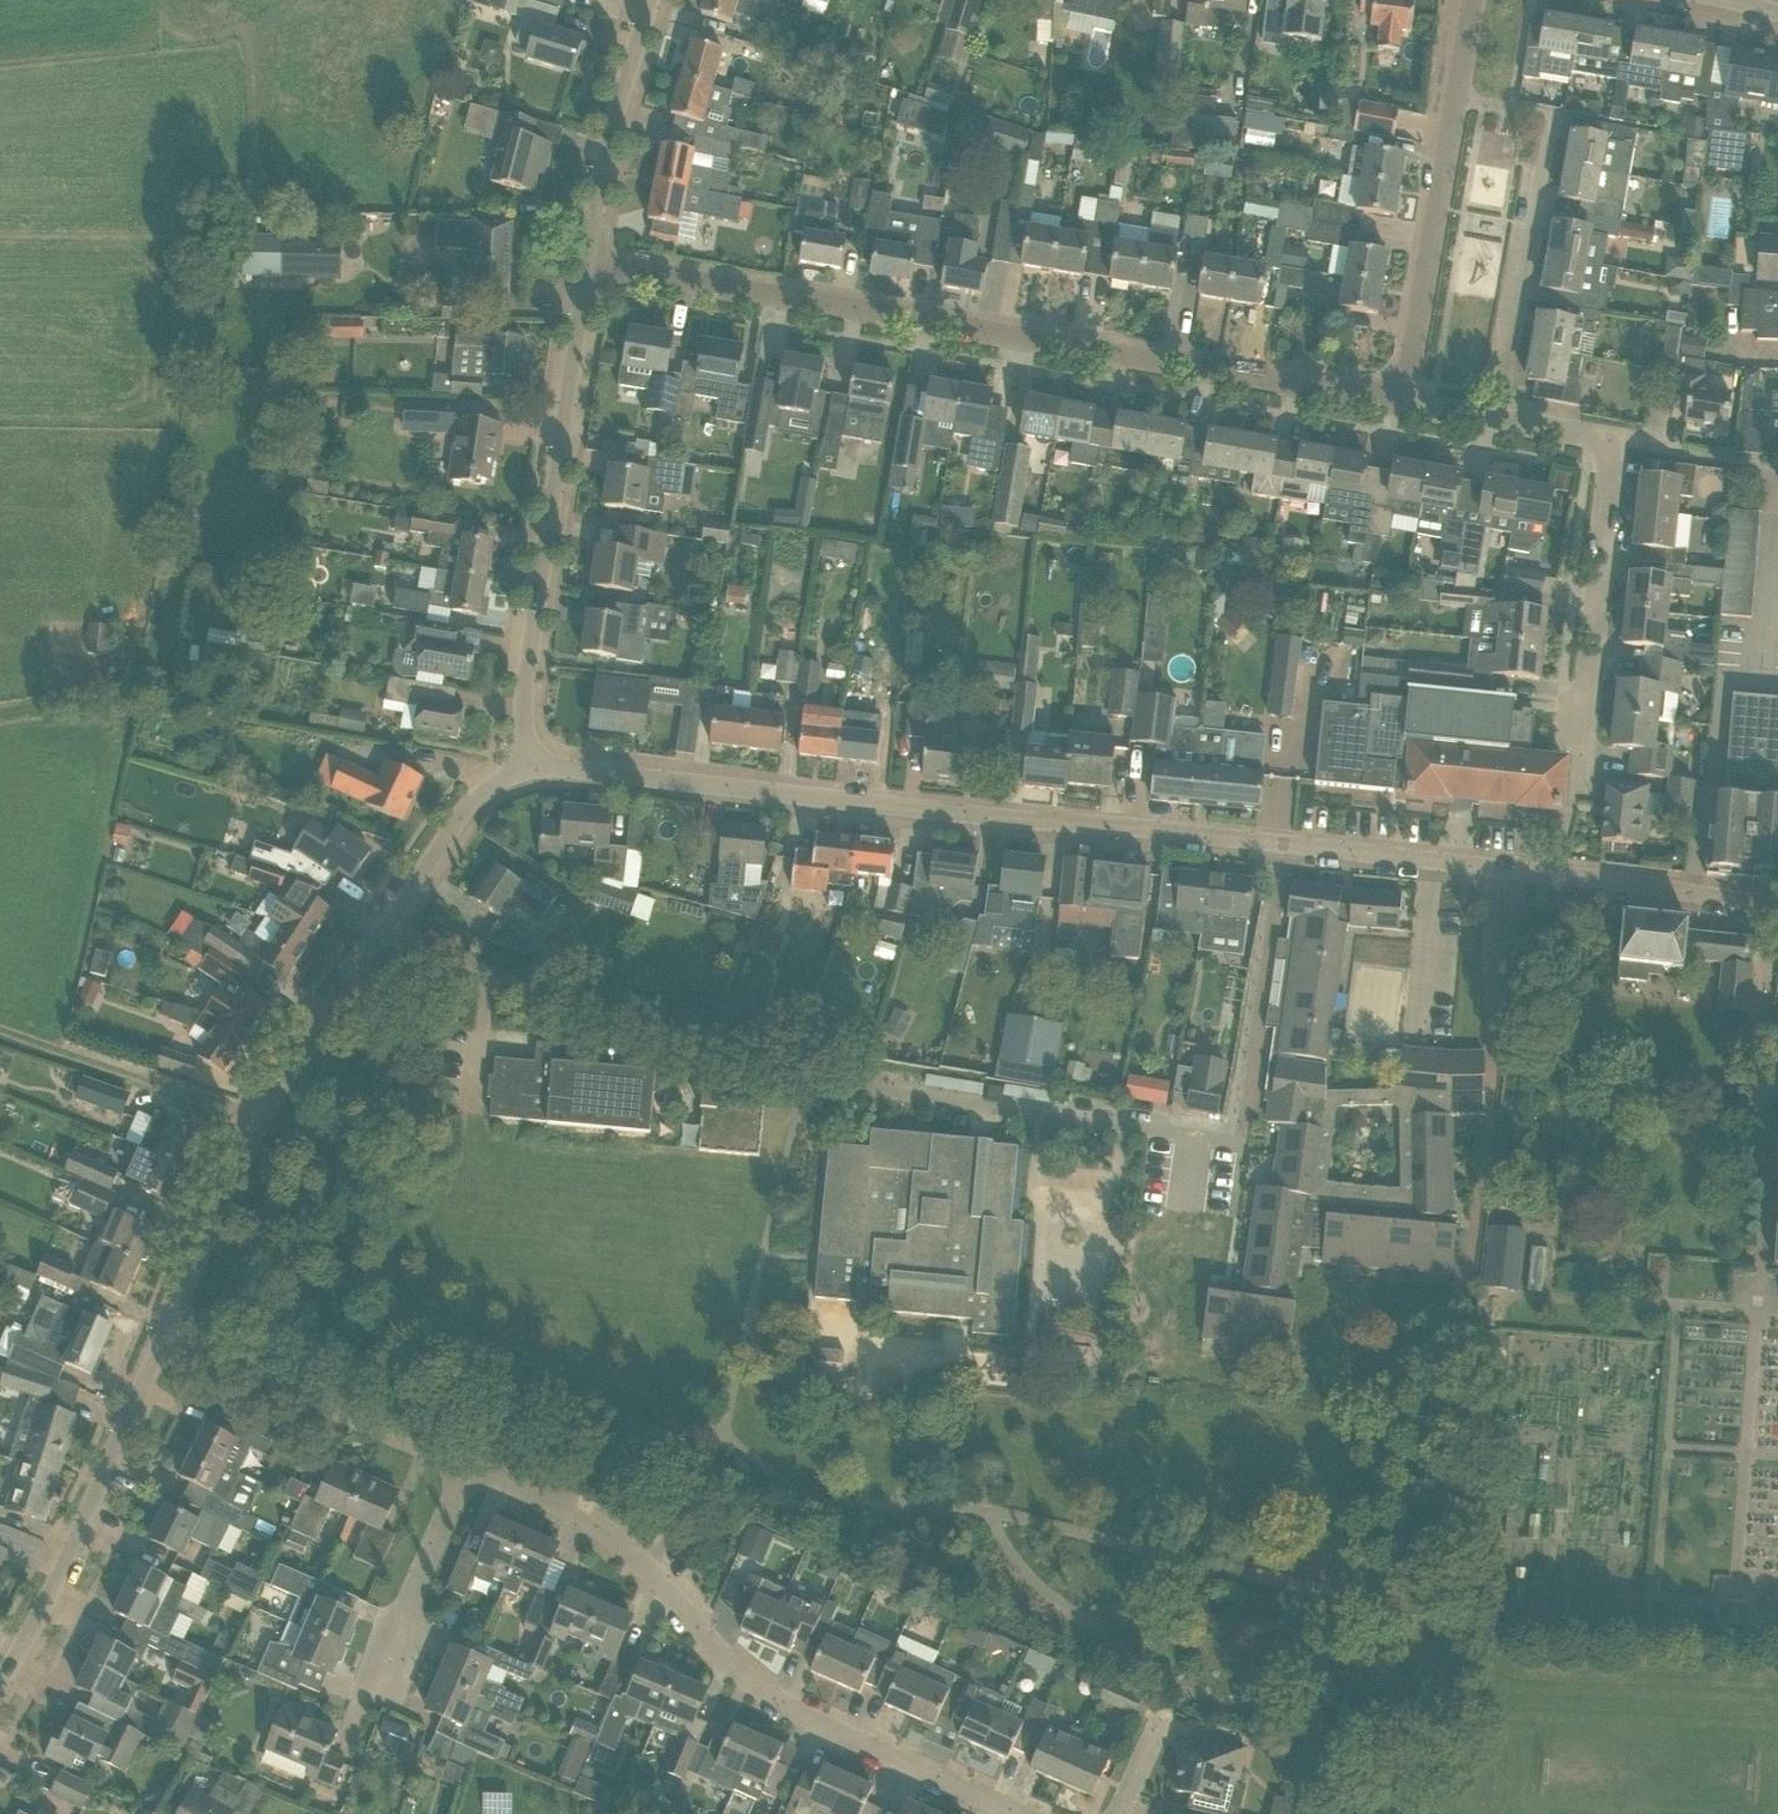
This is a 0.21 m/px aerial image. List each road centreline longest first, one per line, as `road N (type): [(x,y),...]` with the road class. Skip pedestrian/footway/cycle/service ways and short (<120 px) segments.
road 1 (residential): [(378,934),(490,972),(588,1024),(709,1061),(1220,1141),(1229,1133),(1279,844)]
road 2 (residential): [(1402,404),(582,268)]
road 3 (residential): [(1279,844),(536,769)]
road 4 (residential): [(467,1470),(587,1518),(649,1571),(767,1697),(1016,1813)]
road 5 (residential): [(536,769),(514,699),(514,656),(582,268)]
road 6 (residential): [(1777,912),(1566,875),(1279,844)]
road 7 (residential): [(1572,812),(1612,471),(1606,449),(1587,434),(1499,420)]
road 8 (residential): [(156,1346),(265,1121),(378,934)]
road 9 (residential): [(1499,420),(1552,114),(1455,98)]
road 10 (residential): [(0,1675),(70,1549),(156,1346)]
road 11 (residential): [(156,1346),(467,1470)]
road 12 (residential): [(1402,404),(1455,98)]
road 13 (track): [(265,1121),(0,1030)]
road 14 (residential): [(582,268),(658,0)]
road 15 (residential): [(372,1688),(467,1470)]
road 16 (residential): [(378,934),(464,822),(536,769)]

